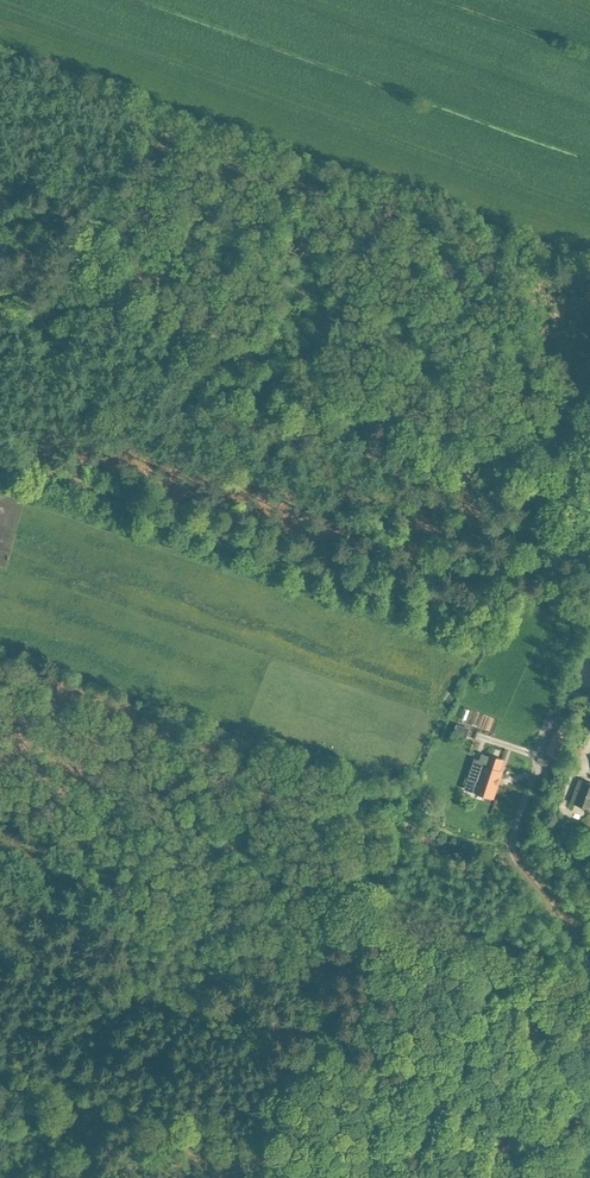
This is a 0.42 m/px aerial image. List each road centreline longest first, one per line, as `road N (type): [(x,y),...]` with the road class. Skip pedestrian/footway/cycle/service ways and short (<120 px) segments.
road 1 (track): [(589,958),(514,847),(538,763)]
road 2 (track): [(589,496),(580,491),(563,504),(508,596)]

